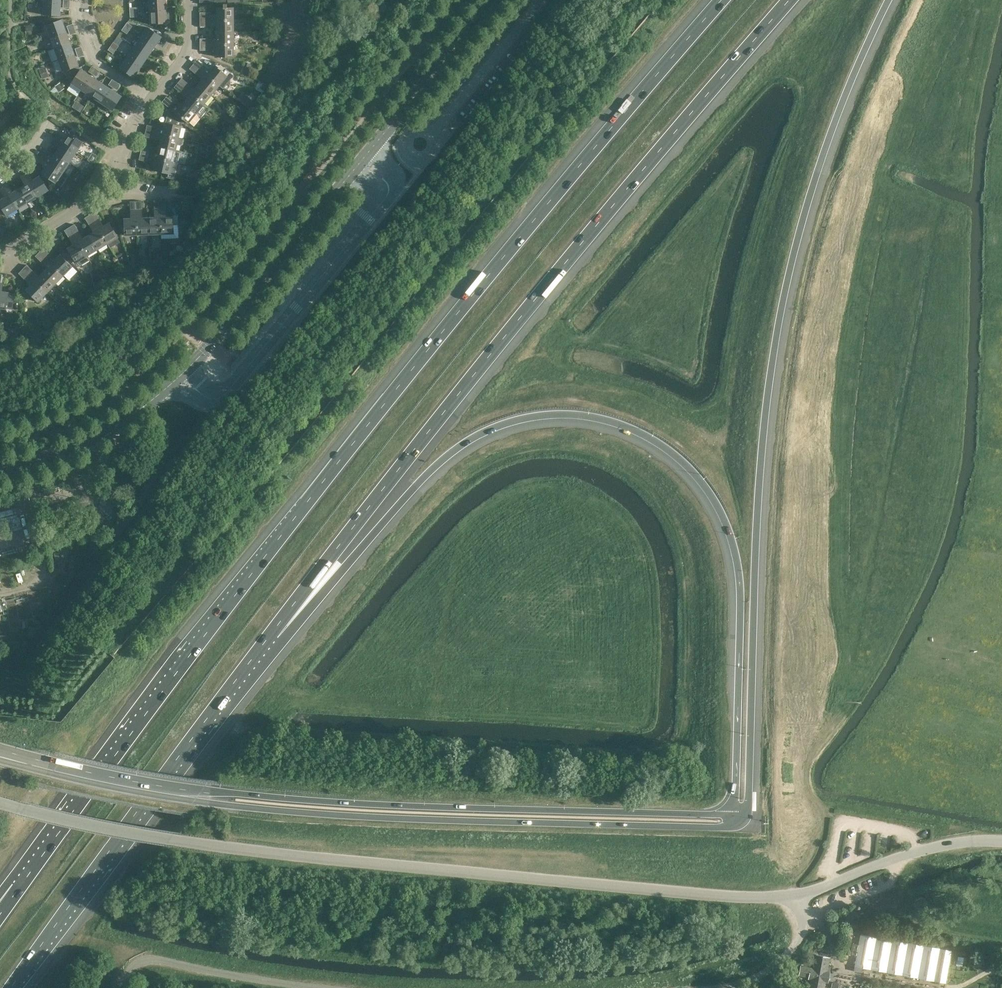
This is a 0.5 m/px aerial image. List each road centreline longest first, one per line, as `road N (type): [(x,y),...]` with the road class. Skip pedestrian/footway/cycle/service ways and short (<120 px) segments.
road 1 (motorway): [(722,0),(295,516),(19,887)]
road 2 (motorway): [(271,634),(436,465),(474,437),(545,415),(631,428),(698,477),(733,542),(740,591),(735,816)]
road 3 (motorway): [(735,816),(748,802),(760,490),(780,320),(824,154),(890,0)]
road 4 (motorway): [(271,634),(444,411),(789,0)]
road 5 (tertiary): [(0,802),(170,838),(371,865),(799,897)]
road 6 (secondary): [(0,761),(103,786),(301,813),(719,827),(735,816)]
road 7 (secondary): [(735,816),(328,803),(169,788),(0,750)]
road 8 (tertiary): [(0,467),(98,436),(189,366),(494,0)]
road 9 (motorway): [(10,987),(271,634)]
road 10 (track): [(87,441),(102,458),(91,479),(33,506),(43,576),(0,592)]
road 11 (tertiary): [(799,897),(935,846),(1001,841)]
road 12 (unclassified): [(113,987),(136,965),(156,961),(309,987)]
road 13 (residential): [(150,99),(93,58),(77,0)]
road 14 (unclassified): [(731,987),(773,971),(792,952),(802,927),(799,897)]

